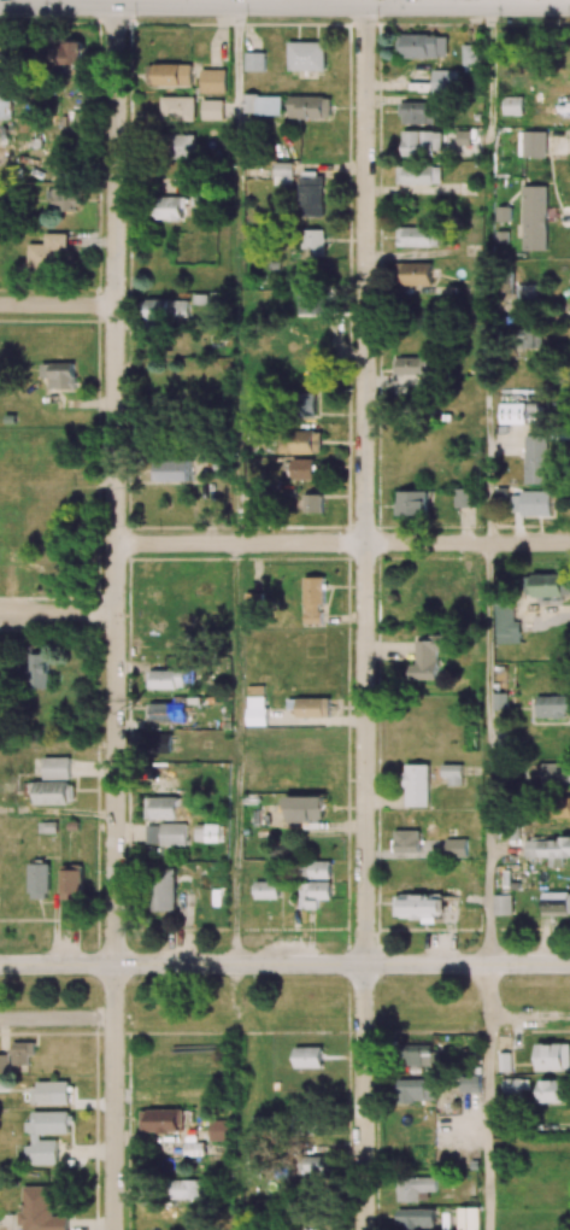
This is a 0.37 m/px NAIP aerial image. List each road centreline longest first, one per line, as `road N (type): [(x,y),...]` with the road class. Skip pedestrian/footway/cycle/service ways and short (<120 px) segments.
road 1 (residential): [(114,965),(116,6)]
road 2 (residential): [(365,964),(365,7)]
road 3 (residential): [(569,964),(0,965)]
road 4 (tertiary): [(569,6),(0,6)]
road 5 (residential): [(569,546),(114,545)]
road 6 (residential): [(365,1229),(365,964)]
road 7 (residential): [(114,1229),(114,965)]

